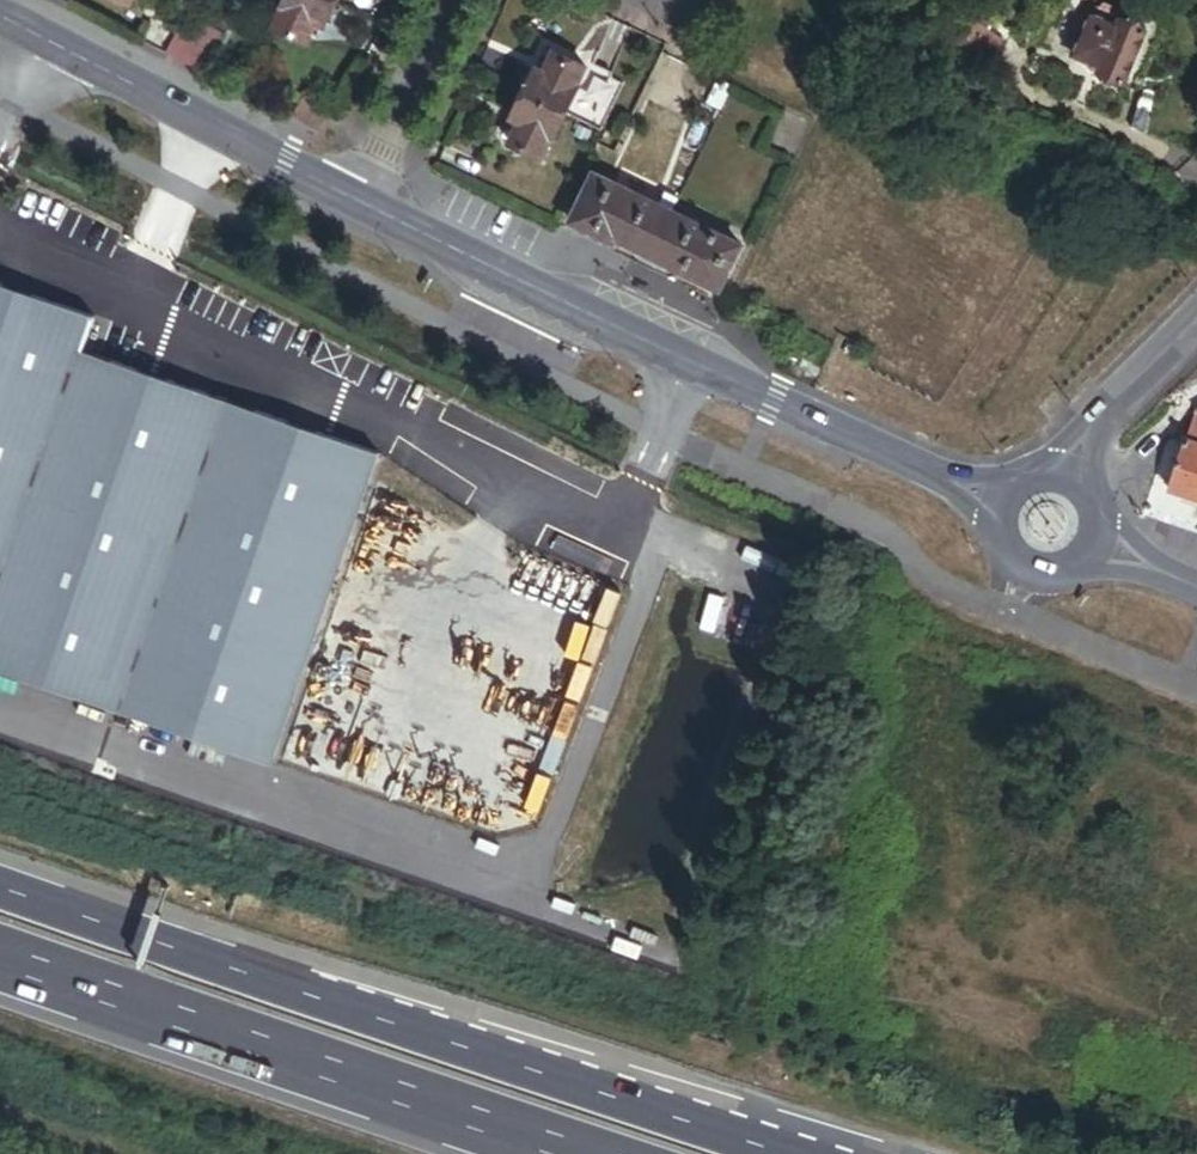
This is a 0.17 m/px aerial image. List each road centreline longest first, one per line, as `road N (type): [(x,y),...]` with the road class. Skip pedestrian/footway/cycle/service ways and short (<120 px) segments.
road 1 (motorway): [(782,1153),(0,886)]
road 2 (secondary): [(360,205),(933,475)]
road 3 (motorway): [(0,956),(581,1153)]
road 4 (secondary): [(0,20),(360,205)]
road 5 (residential): [(451,0),(360,205)]
road 6 (track): [(156,1153),(0,1100)]

